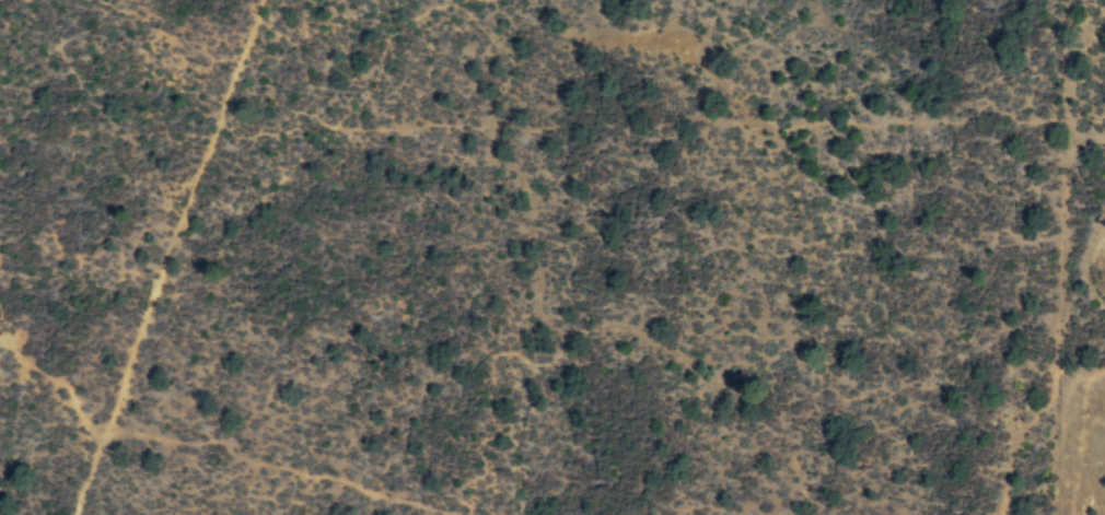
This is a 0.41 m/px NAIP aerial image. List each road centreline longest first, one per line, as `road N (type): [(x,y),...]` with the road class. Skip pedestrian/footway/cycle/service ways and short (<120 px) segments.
road 1 (track): [(75,514),(262,0)]
road 2 (track): [(1001,514),(1013,444),(1048,402),(1055,372),(1089,376)]

